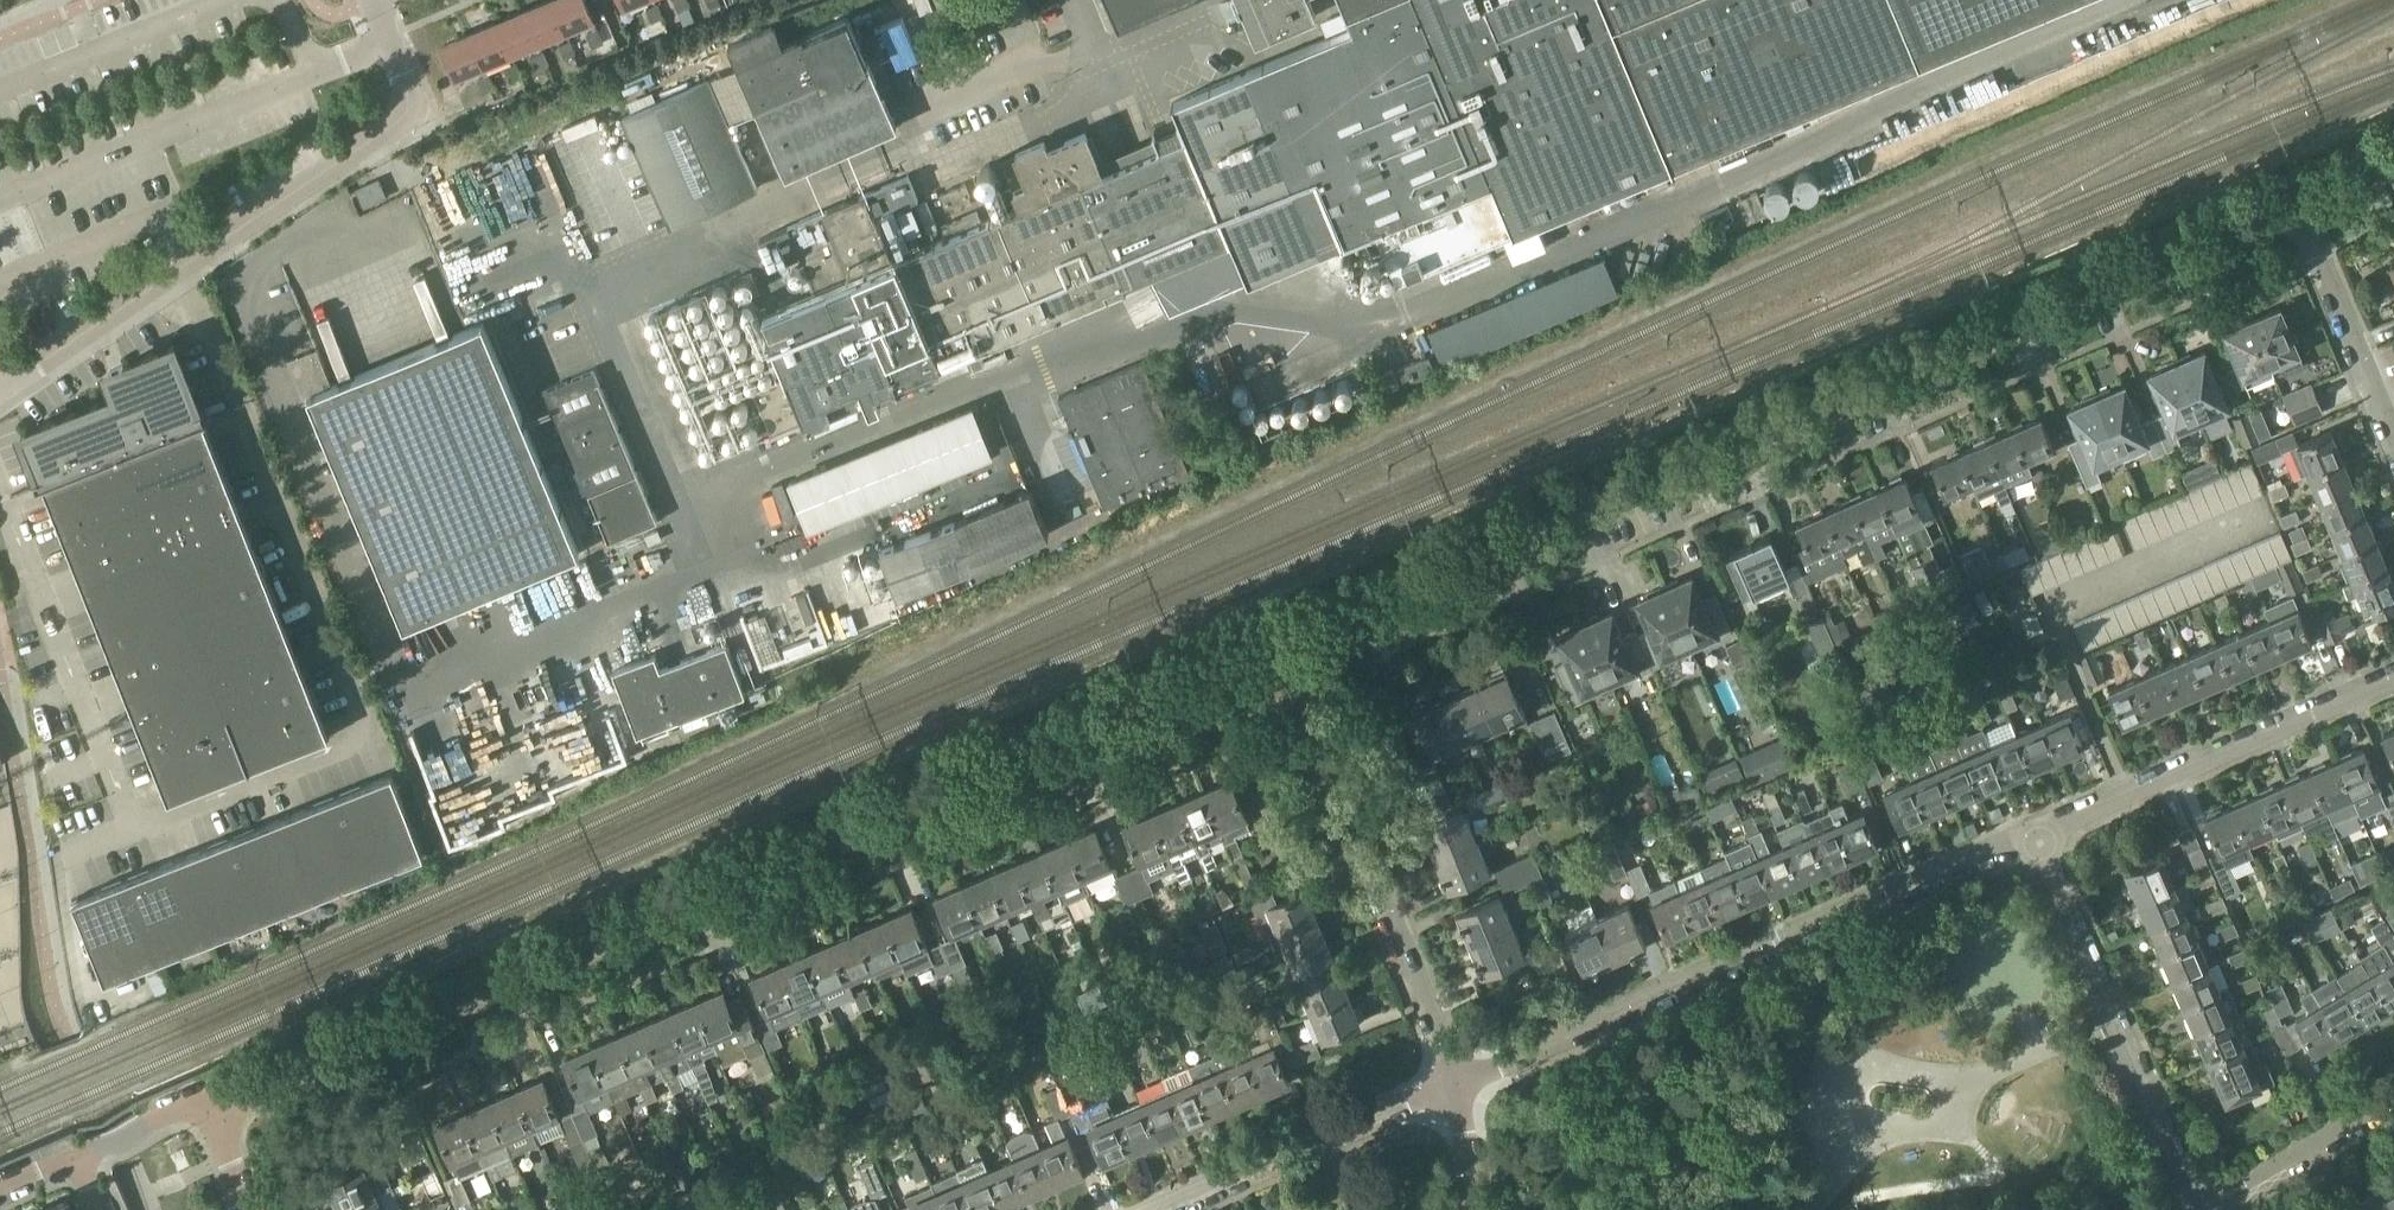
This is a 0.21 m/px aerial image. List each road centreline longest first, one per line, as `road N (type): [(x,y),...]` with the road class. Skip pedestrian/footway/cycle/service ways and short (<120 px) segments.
road 1 (residential): [(220,1119),(247,1096),(1277,648)]
road 2 (residential): [(1277,648),(2298,206)]
road 3 (residential): [(1458,1086),(2037,836)]
road 4 (residential): [(6,390),(417,112),(373,0)]
road 5 (residential): [(1458,1086),(1277,648)]
road 6 (residential): [(2198,1209),(2037,836)]
road 7 (residential): [(2037,836),(2393,679)]
road 8 (residential): [(1169,1209),(1458,1086)]
road 9 (residential): [(2393,435),(2298,206)]
road 10 (residential): [(2393,1103),(2199,1209)]
road 11 (residential): [(220,1119),(180,1111),(74,1156)]
road 12 (residential): [(1482,1209),(1458,1086)]

